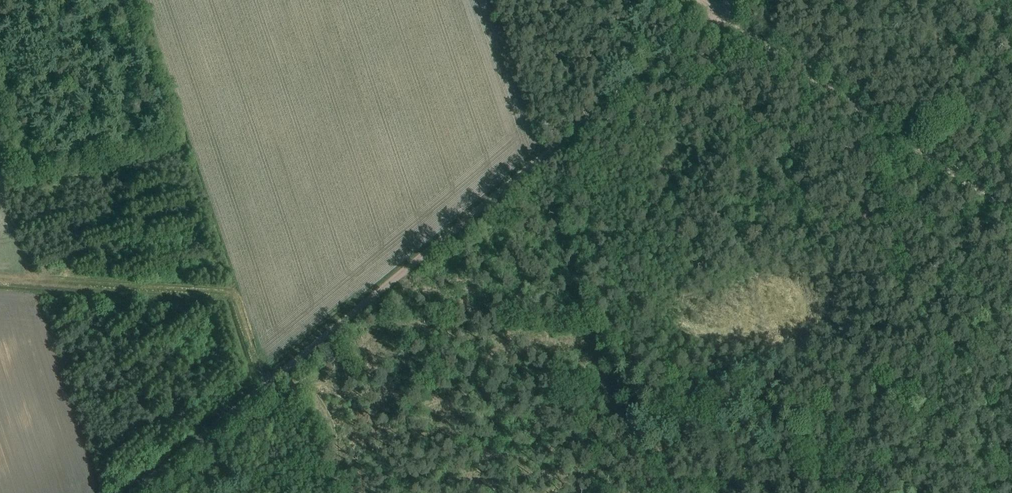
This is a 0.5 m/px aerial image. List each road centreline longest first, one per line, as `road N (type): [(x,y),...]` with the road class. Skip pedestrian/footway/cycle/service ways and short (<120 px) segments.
road 1 (track): [(135,492),(721,11)]
road 2 (track): [(1011,214),(721,11)]
road 3 (track): [(263,384),(229,293),(0,277)]
road 4 (track): [(329,492),(282,367)]

